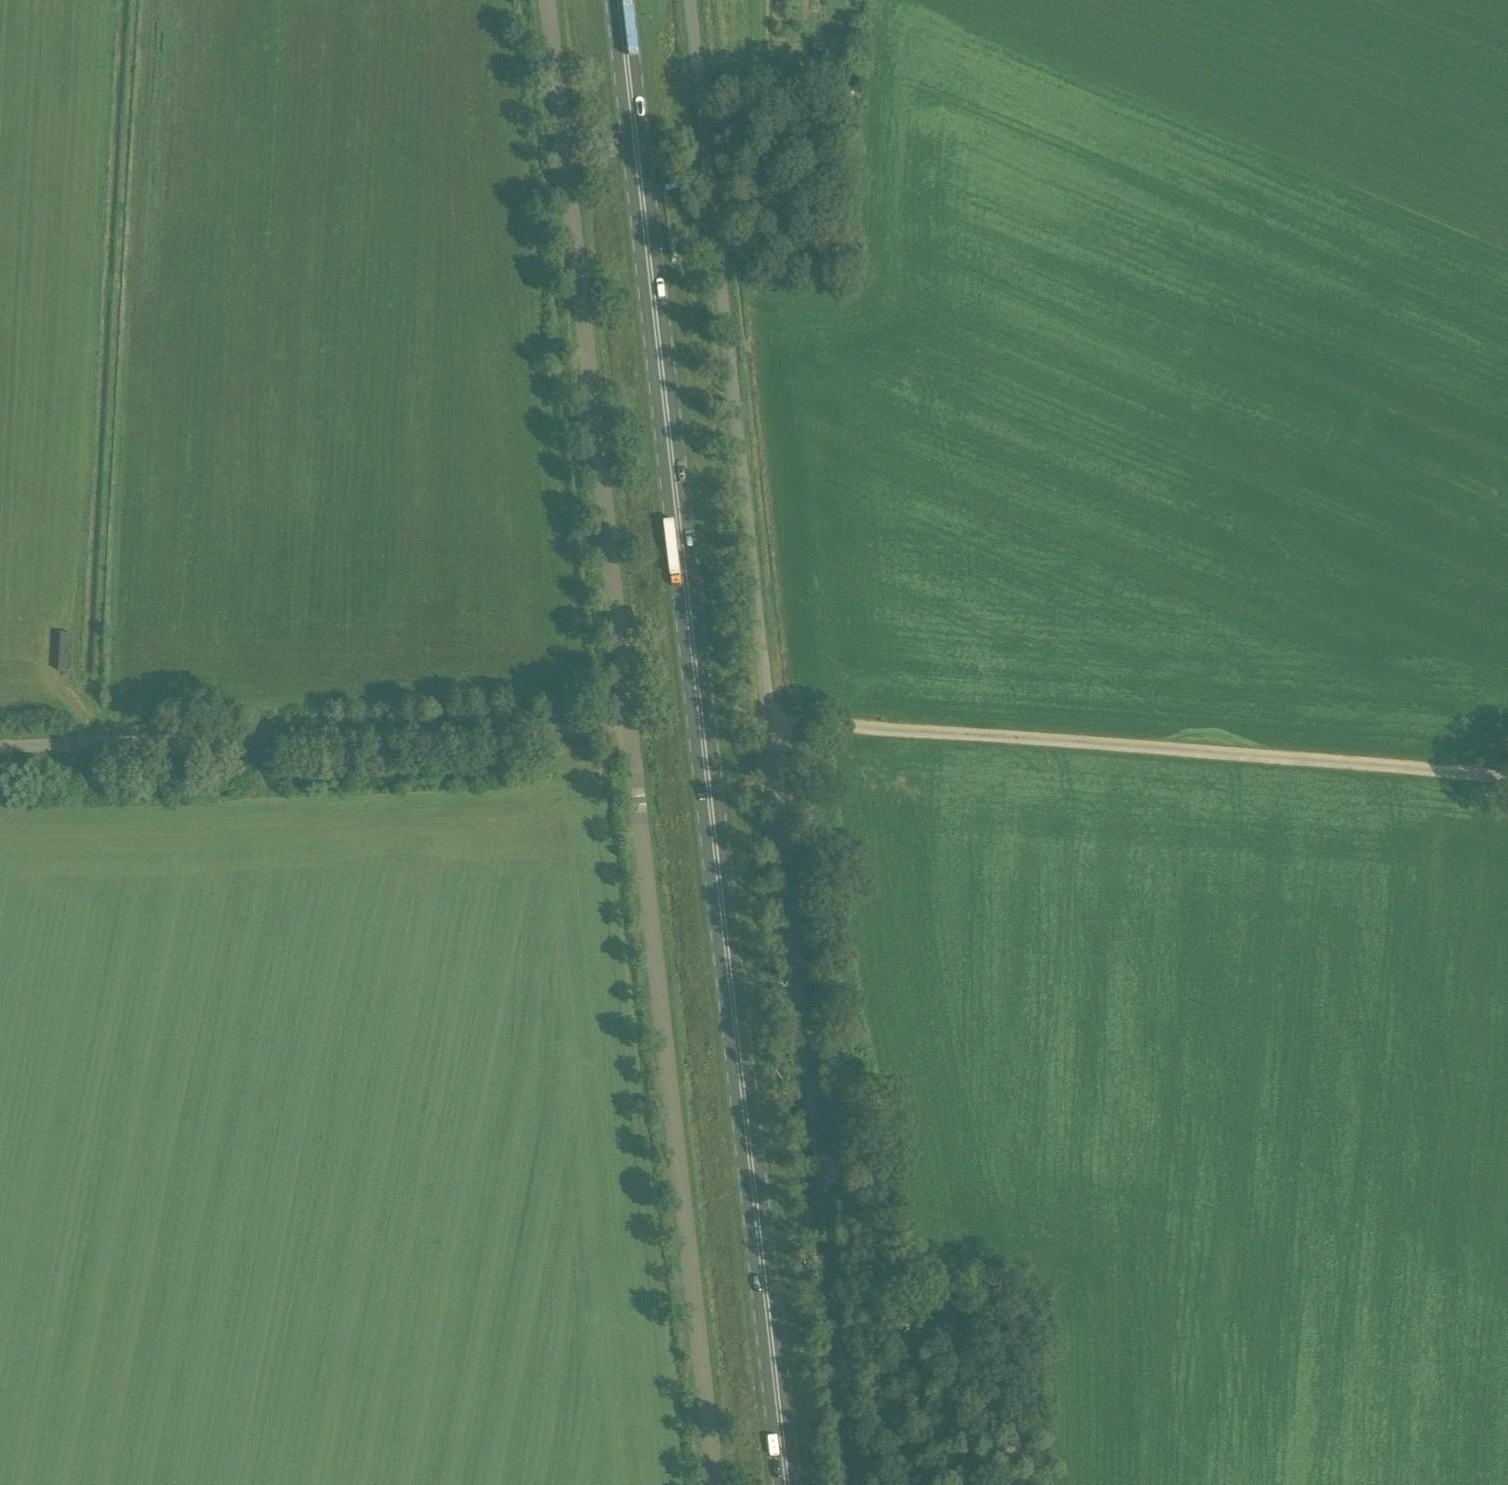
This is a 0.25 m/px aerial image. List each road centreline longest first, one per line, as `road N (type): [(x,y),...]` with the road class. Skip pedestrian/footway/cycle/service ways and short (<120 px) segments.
road 1 (unclassified): [(859,1484),(689,0)]
road 2 (primary): [(787,1484),(621,0)]
road 3 (unclassified): [(713,1484),(627,730)]
road 4 (unclassified): [(627,730),(546,0)]
road 5 (unclassified): [(0,747),(627,730)]

